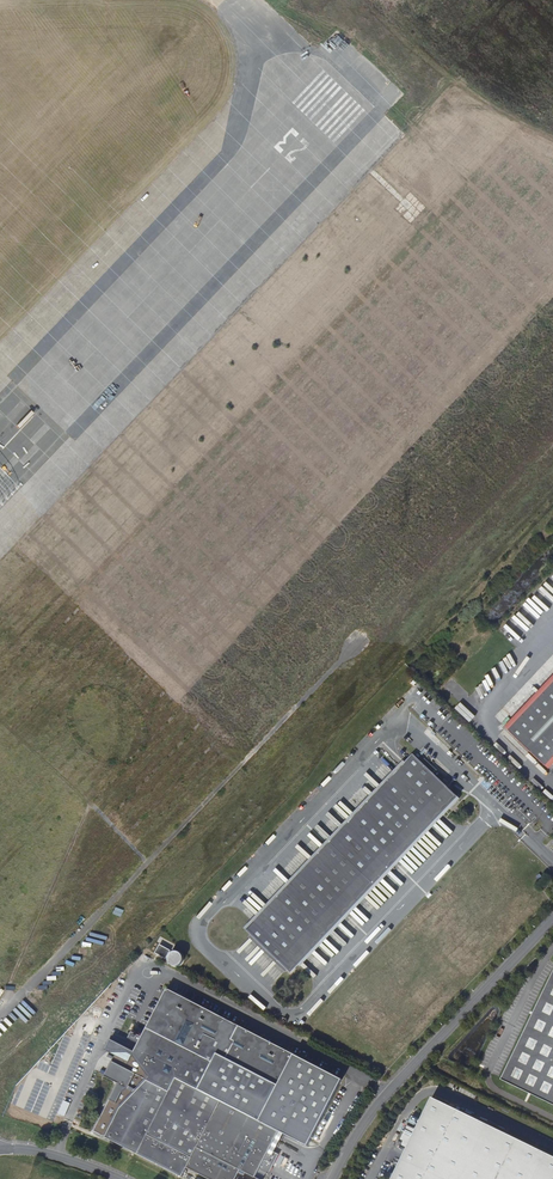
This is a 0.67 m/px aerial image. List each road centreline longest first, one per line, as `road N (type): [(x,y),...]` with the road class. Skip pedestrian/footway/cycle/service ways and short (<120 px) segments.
road 1 (unclassified): [(552,919),(372,1111),(333,1178)]

